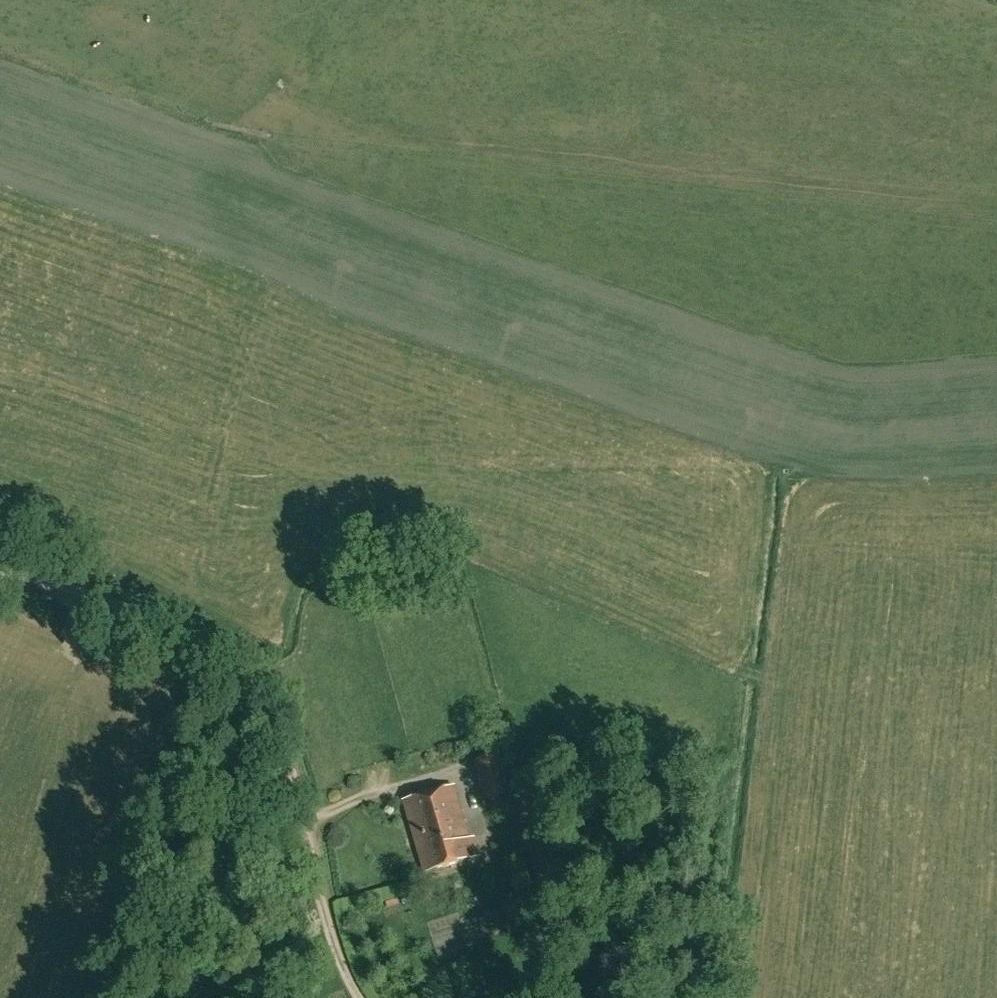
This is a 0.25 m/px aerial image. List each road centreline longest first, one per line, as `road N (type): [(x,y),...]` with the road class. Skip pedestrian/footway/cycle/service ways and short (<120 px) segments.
road 1 (track): [(0,570),(190,635),(258,683),(360,997)]

